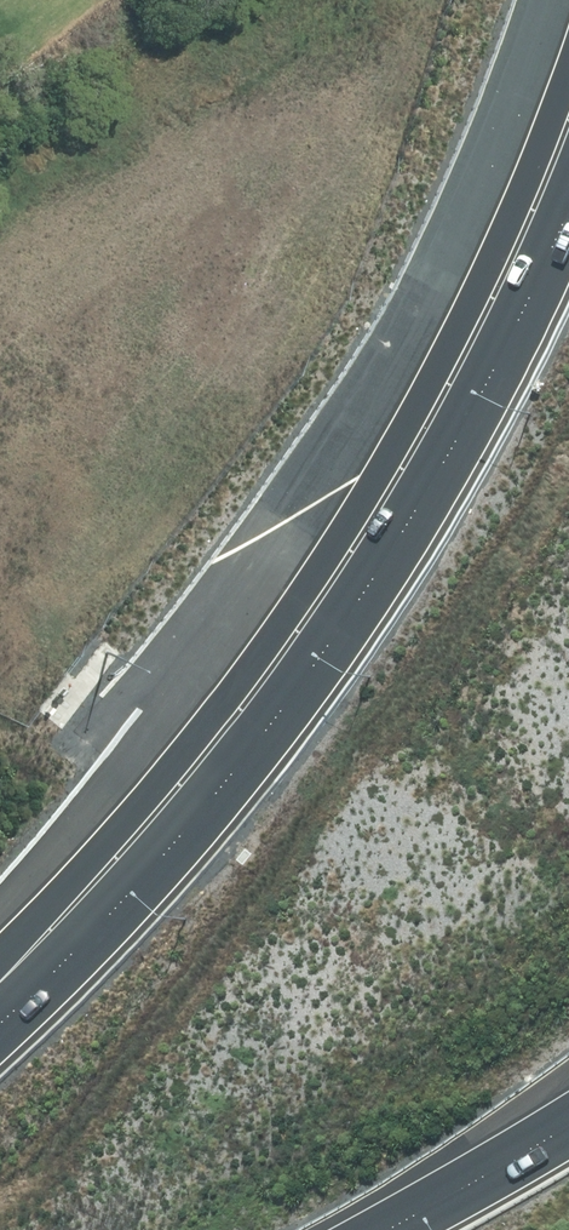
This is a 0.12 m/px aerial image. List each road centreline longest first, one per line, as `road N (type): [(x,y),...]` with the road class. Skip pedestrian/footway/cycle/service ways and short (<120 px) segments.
road 1 (motorway): [(0,1023),(118,913),(336,642),(515,353),(568,219)]
road 2 (track): [(415,0),(390,109),(206,418),(117,482)]
road 3 (motorway): [(568,1127),(386,1229)]

